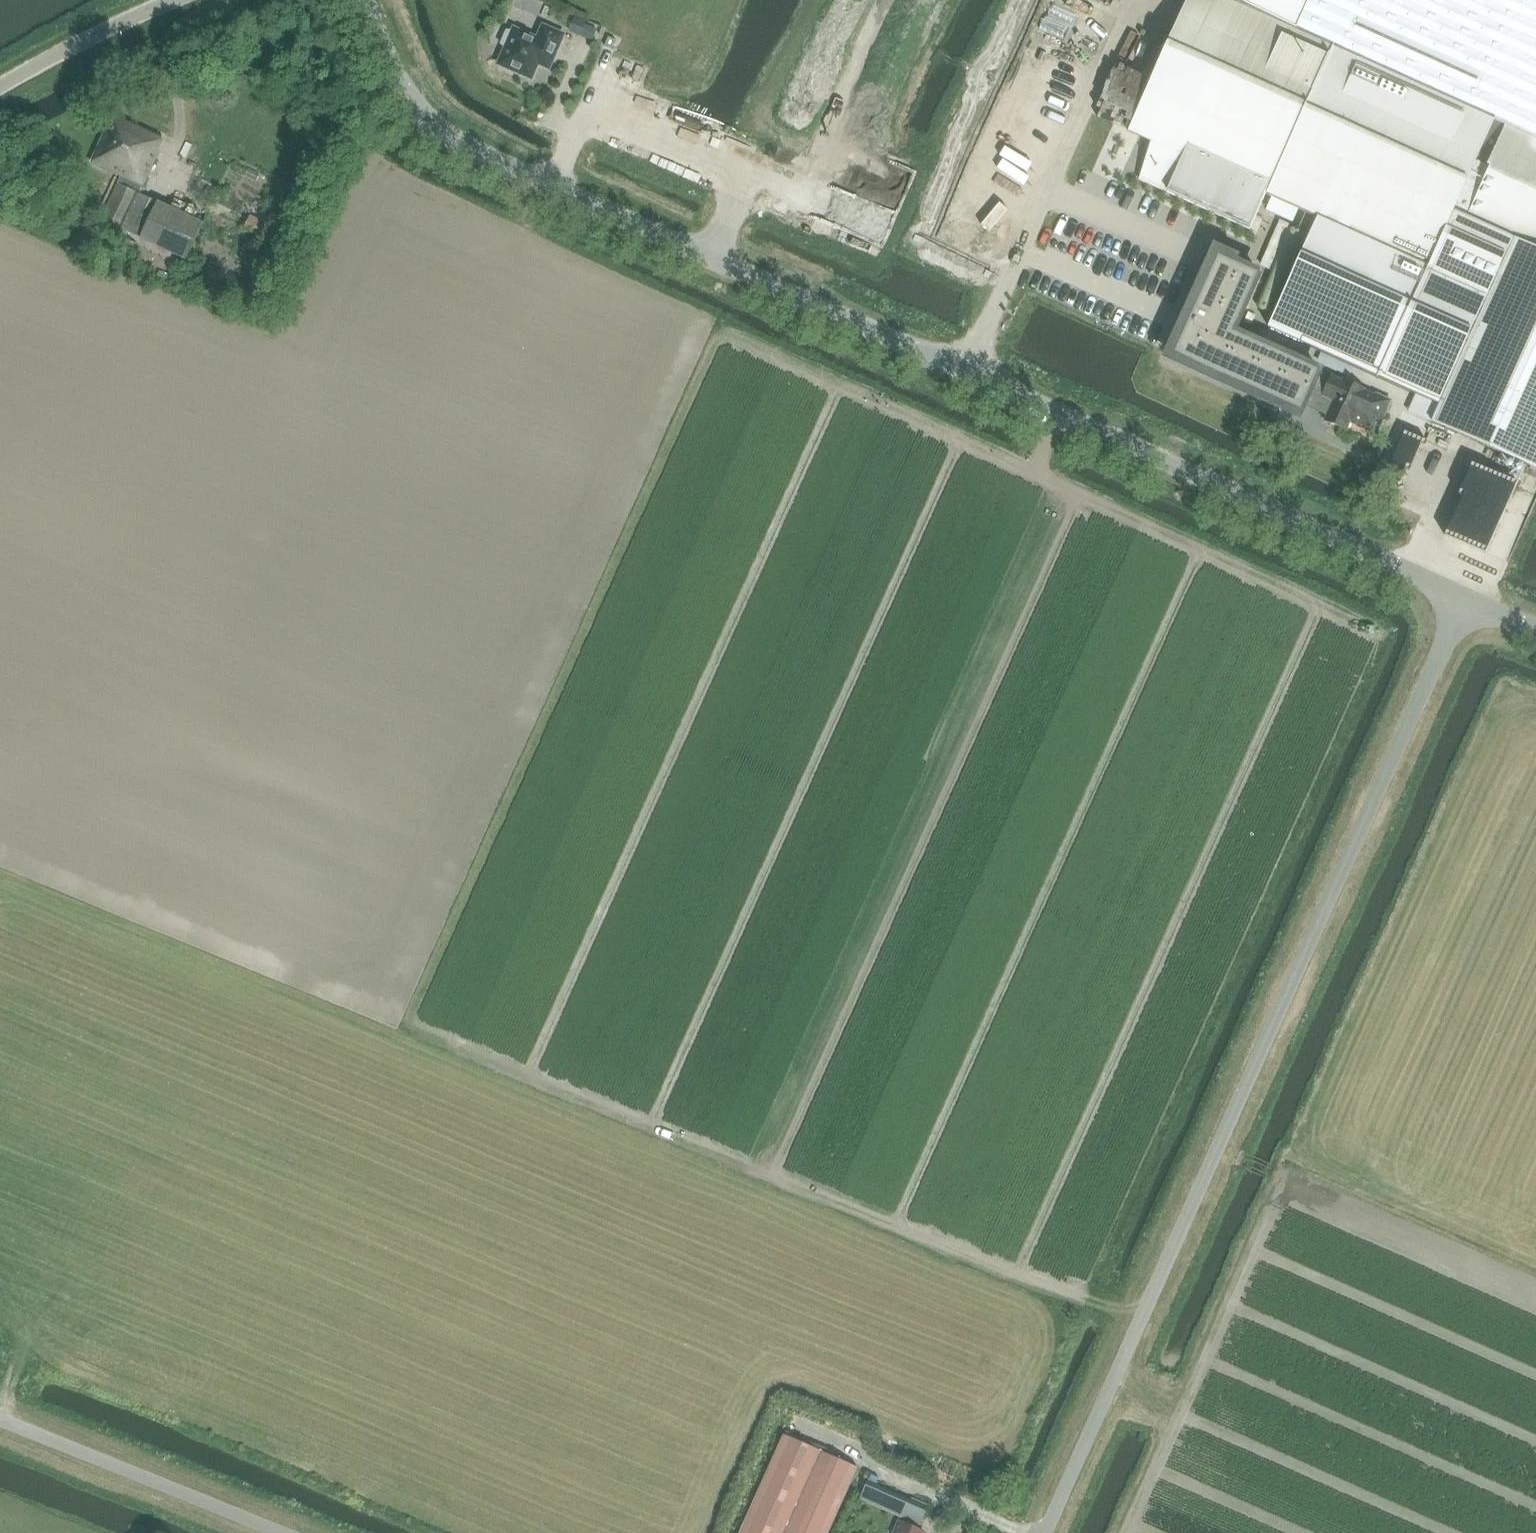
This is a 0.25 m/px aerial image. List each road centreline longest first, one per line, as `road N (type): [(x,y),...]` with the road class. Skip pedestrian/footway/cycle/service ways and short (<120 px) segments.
road 1 (unclassified): [(1535,632),(437,129),(406,89),(367,0)]
road 2 (unclassified): [(0,87),(175,0)]

